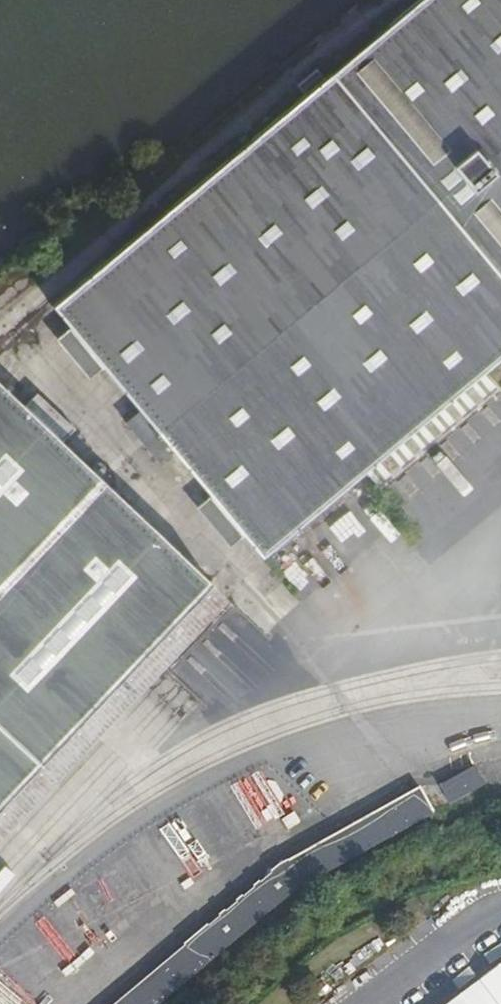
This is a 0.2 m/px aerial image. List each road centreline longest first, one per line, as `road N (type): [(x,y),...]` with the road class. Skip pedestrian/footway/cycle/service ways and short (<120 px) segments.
road 1 (track): [(0,319),(377,0)]
road 2 (unclassified): [(500,909),(384,1003)]

